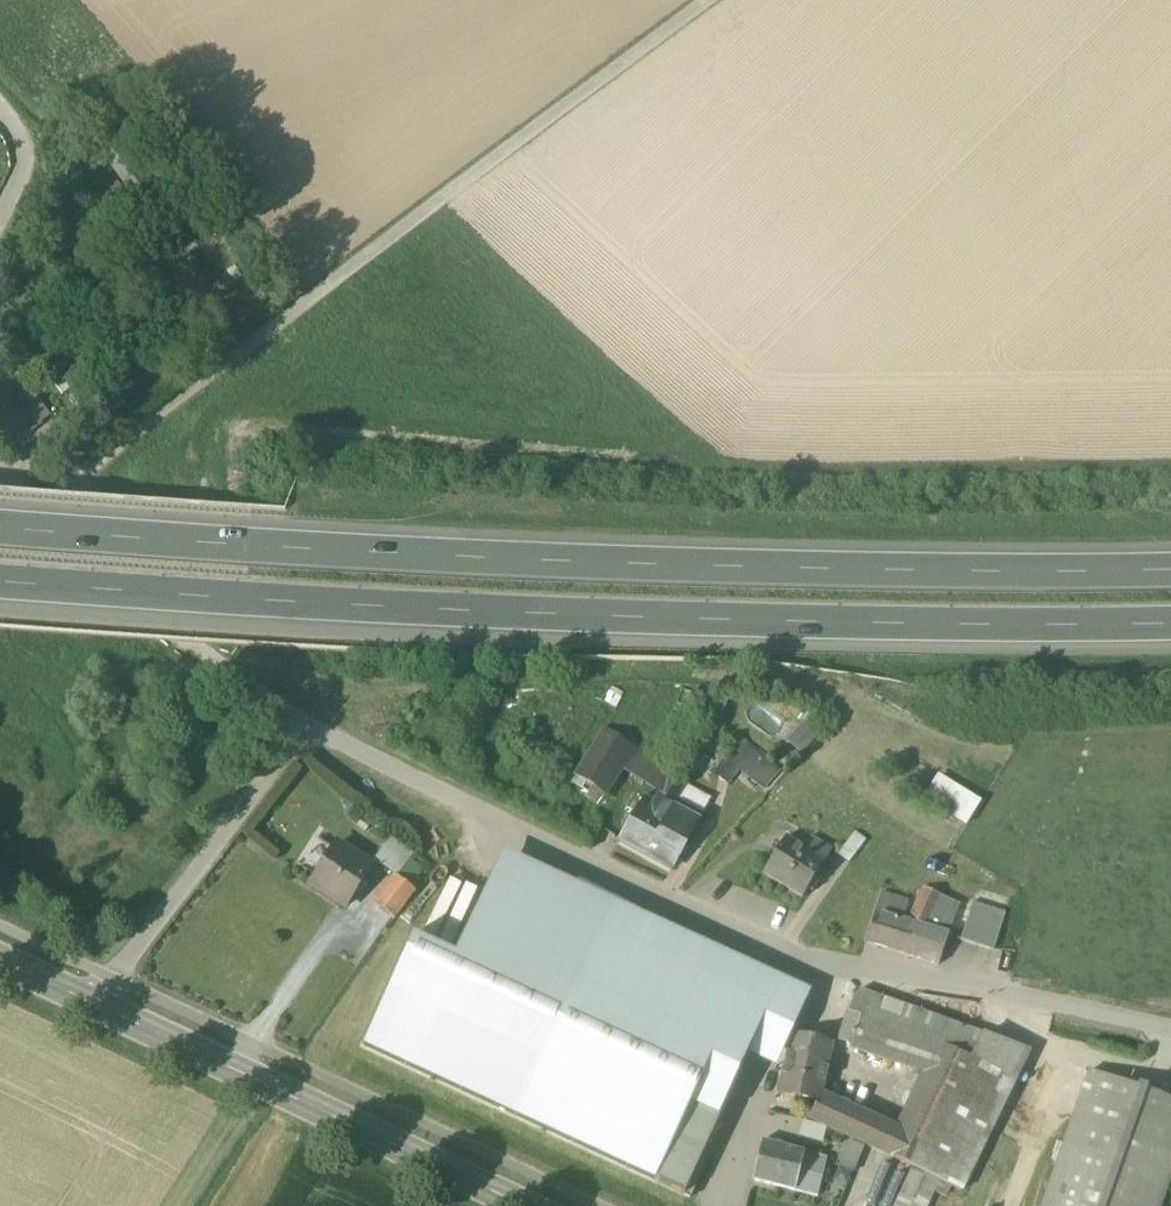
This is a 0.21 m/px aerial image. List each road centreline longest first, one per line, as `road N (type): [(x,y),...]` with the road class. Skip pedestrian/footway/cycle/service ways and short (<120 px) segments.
road 1 (motorway): [(1170,566),(687,567),(0,534)]
road 2 (motorway): [(0,595),(838,623),(1170,621)]
road 3 (residential): [(307,726),(802,960),(1170,1032)]
road 4 (track): [(44,509),(712,0)]
road 5 (tertiary): [(528,1205),(101,1005)]
road 6 (residential): [(0,453),(44,509),(307,726)]
road 7 (residential): [(101,1005),(307,726)]
road 8 (residential): [(0,109),(35,145),(0,219)]

